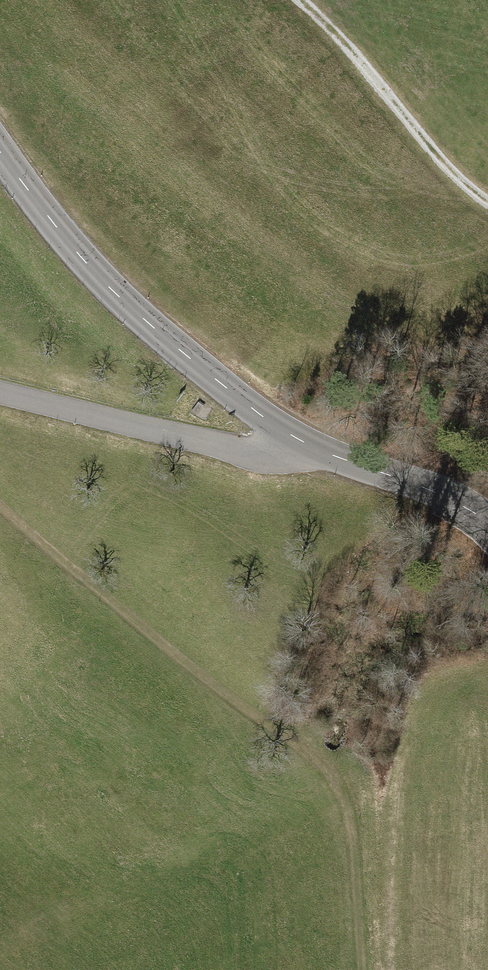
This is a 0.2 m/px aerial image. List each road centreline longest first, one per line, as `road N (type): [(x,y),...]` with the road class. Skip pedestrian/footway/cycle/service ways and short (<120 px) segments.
road 1 (track): [(0,508),(248,716),(296,744),(334,784),(358,834),(367,969)]
road 2 (tertiary): [(0,152),(119,298),(304,443)]
road 3 (unclassified): [(304,443),(219,446),(0,393)]
road 4 (track): [(300,0),(487,202)]
road 5 (tertiary): [(304,443),(431,490),(487,523)]

